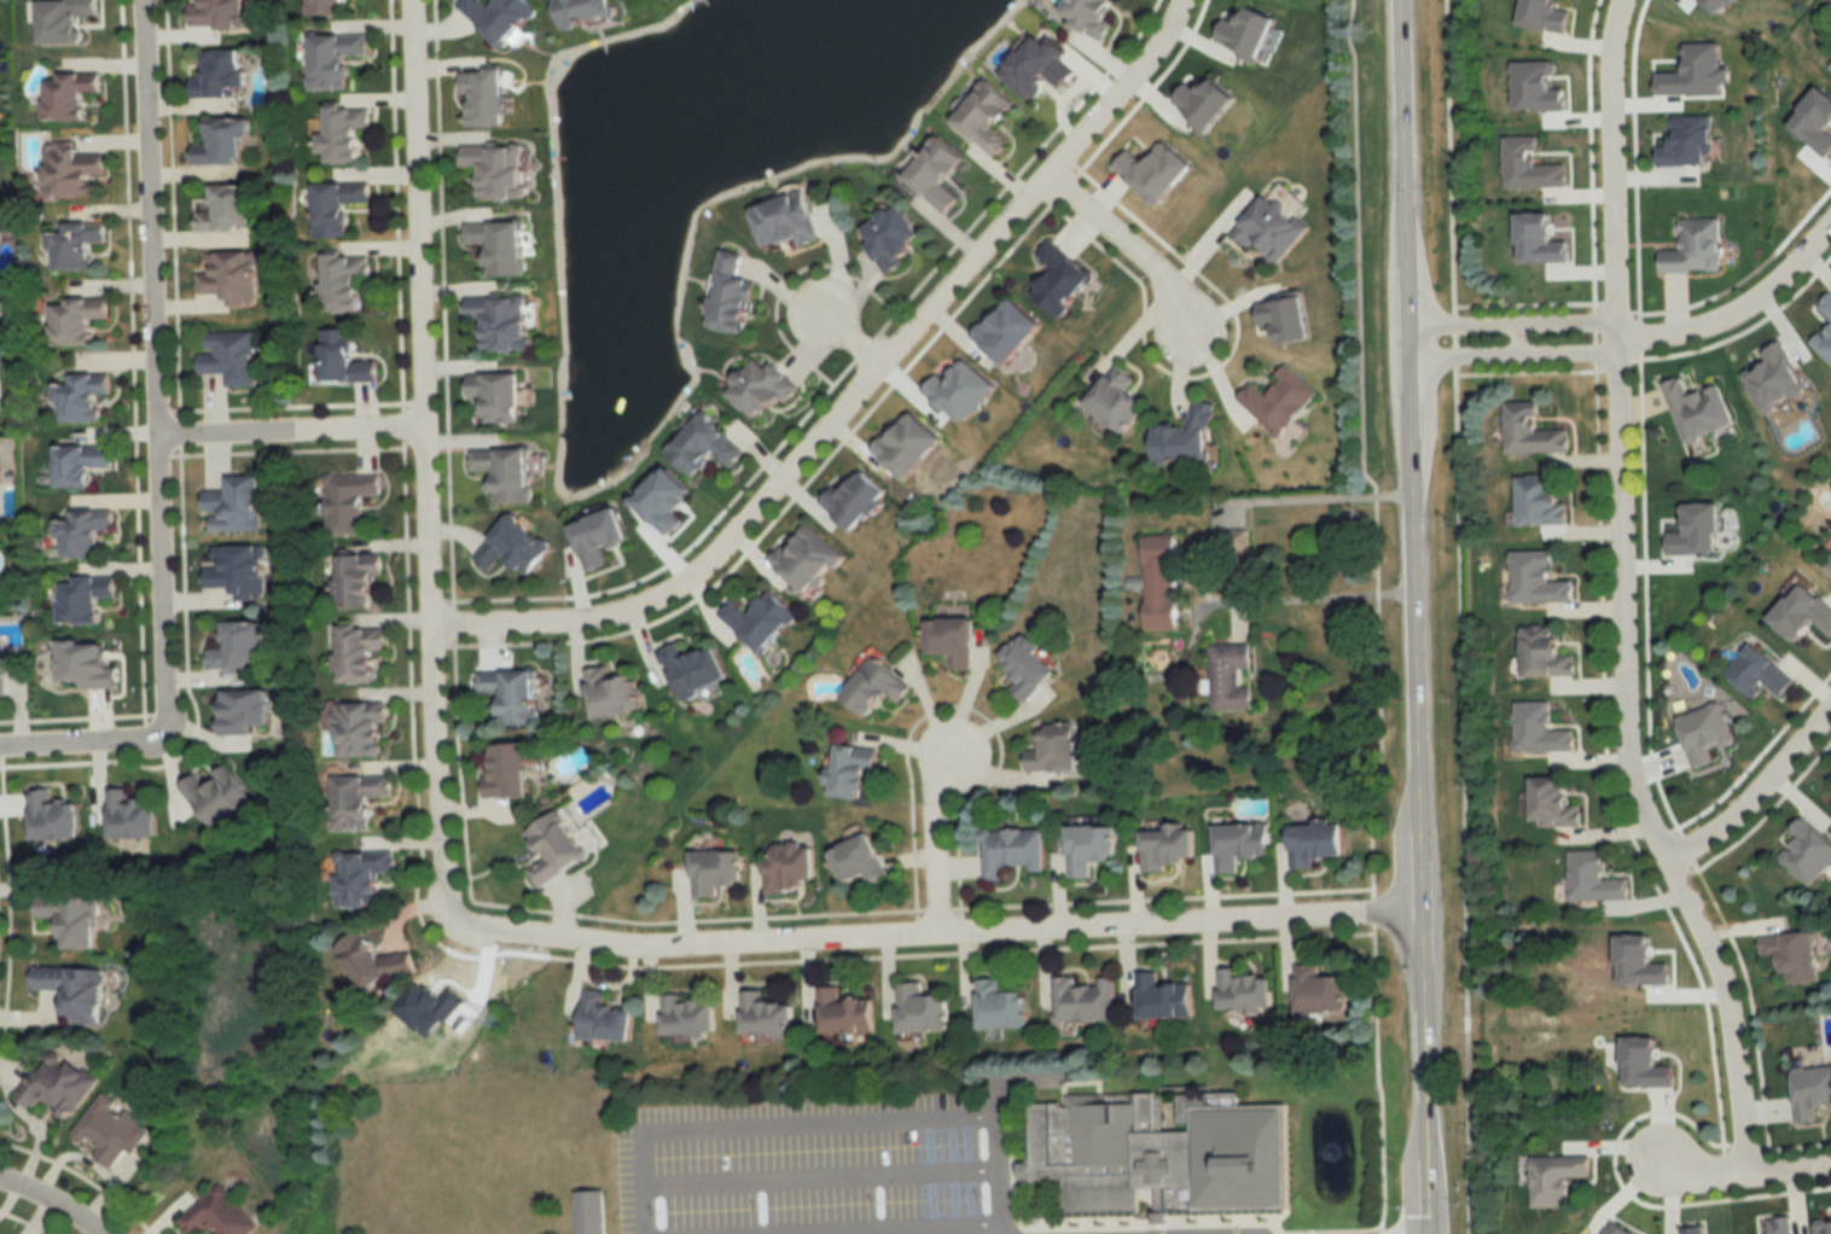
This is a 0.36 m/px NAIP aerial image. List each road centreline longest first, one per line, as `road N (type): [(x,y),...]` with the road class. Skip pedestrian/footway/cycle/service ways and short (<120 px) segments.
road 1 (tertiary): [(1429,1233),(1398,0)]
road 2 (residential): [(430,628),(611,619),(690,580),(1134,77),(1168,34),(1181,0)]
road 3 (residential): [(1422,918),(670,950),(488,935),(453,918)]
road 4 (residential): [(453,918),(432,757),(410,0)]
road 5 (residential): [(1748,1175),(1721,977),(1631,772),(1617,342)]
road 6 (residential): [(157,437),(144,0)]
road 7 (residential): [(1617,342),(1611,76),(1626,0)]
road 8 (residential): [(157,732),(163,714),(157,437)]
road 9 (residential): [(424,432),(157,437)]
road 10 (residential): [(1617,342),(1687,333),(1749,305),(1830,224)]
road 11 (residential): [(1830,712),(1740,815),(1670,863)]
road 12 (residential): [(1617,342),(1600,325),(1406,330)]
road 13 (residential): [(1406,361),(1600,355),(1617,342)]
road 14 (residential): [(1047,177),(1157,273),(1185,330)]
road 15 (residential): [(940,939),(937,825),(948,752)]
road 16 (residential): [(1652,1151),(1666,1164),(1710,1178),(1830,1166)]
road 17 (residential): [(157,732),(132,746),(0,753)]

